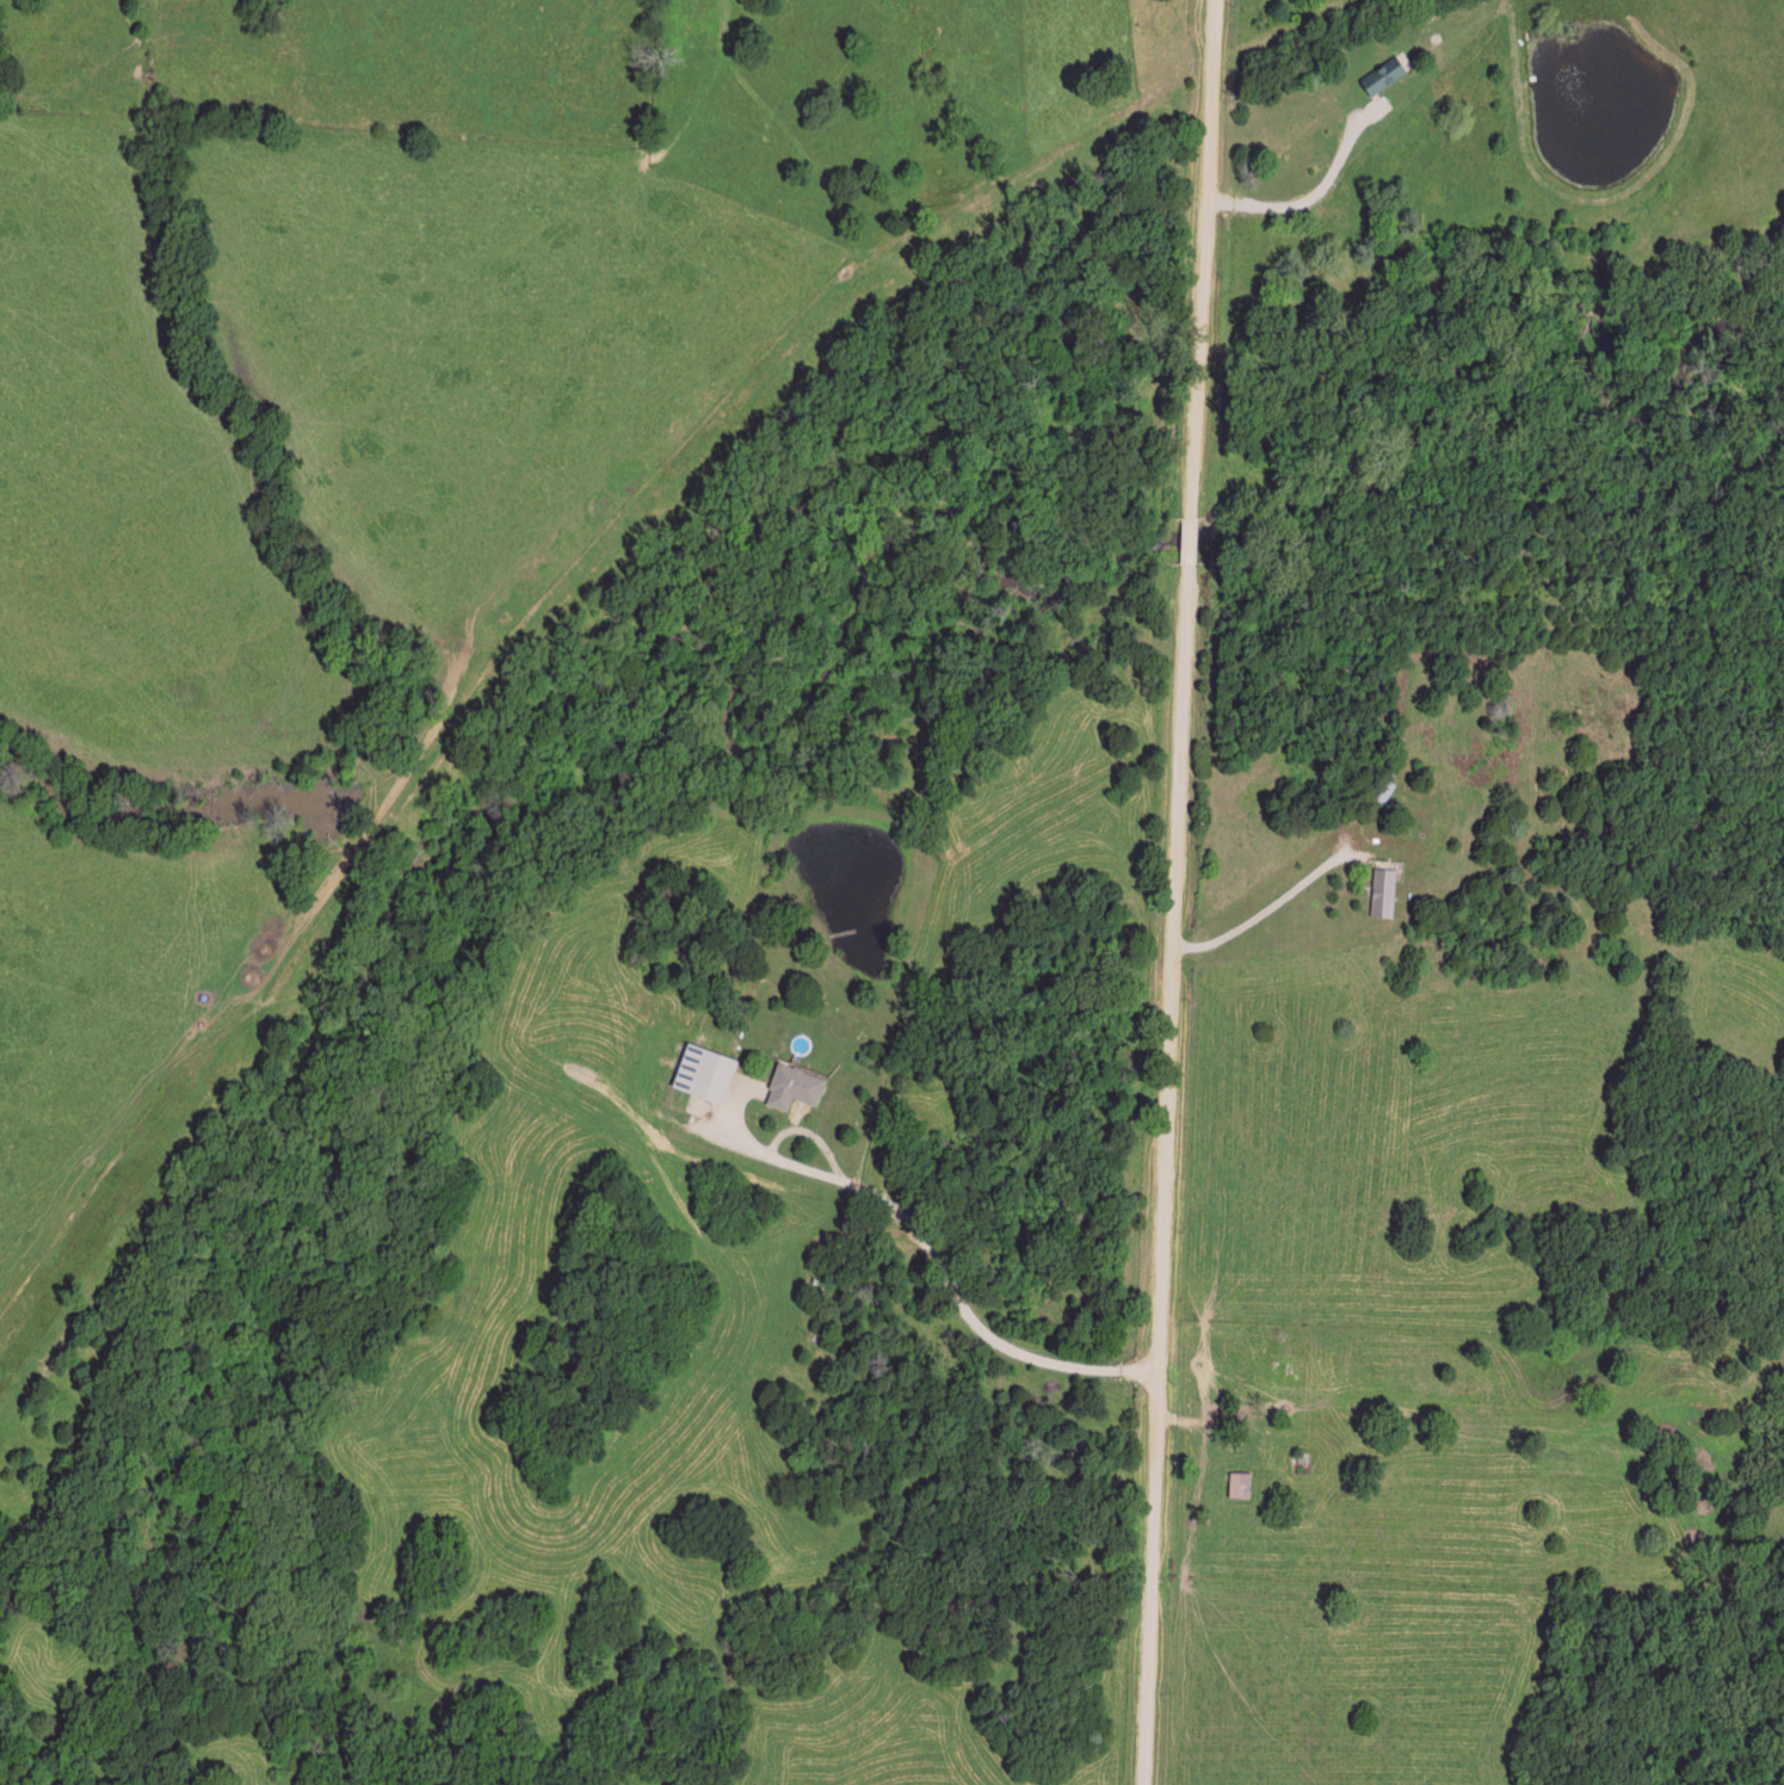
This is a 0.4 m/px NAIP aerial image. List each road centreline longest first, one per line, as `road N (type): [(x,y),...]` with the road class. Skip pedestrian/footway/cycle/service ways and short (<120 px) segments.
road 1 (residential): [(1215,0),(1146,1784)]

